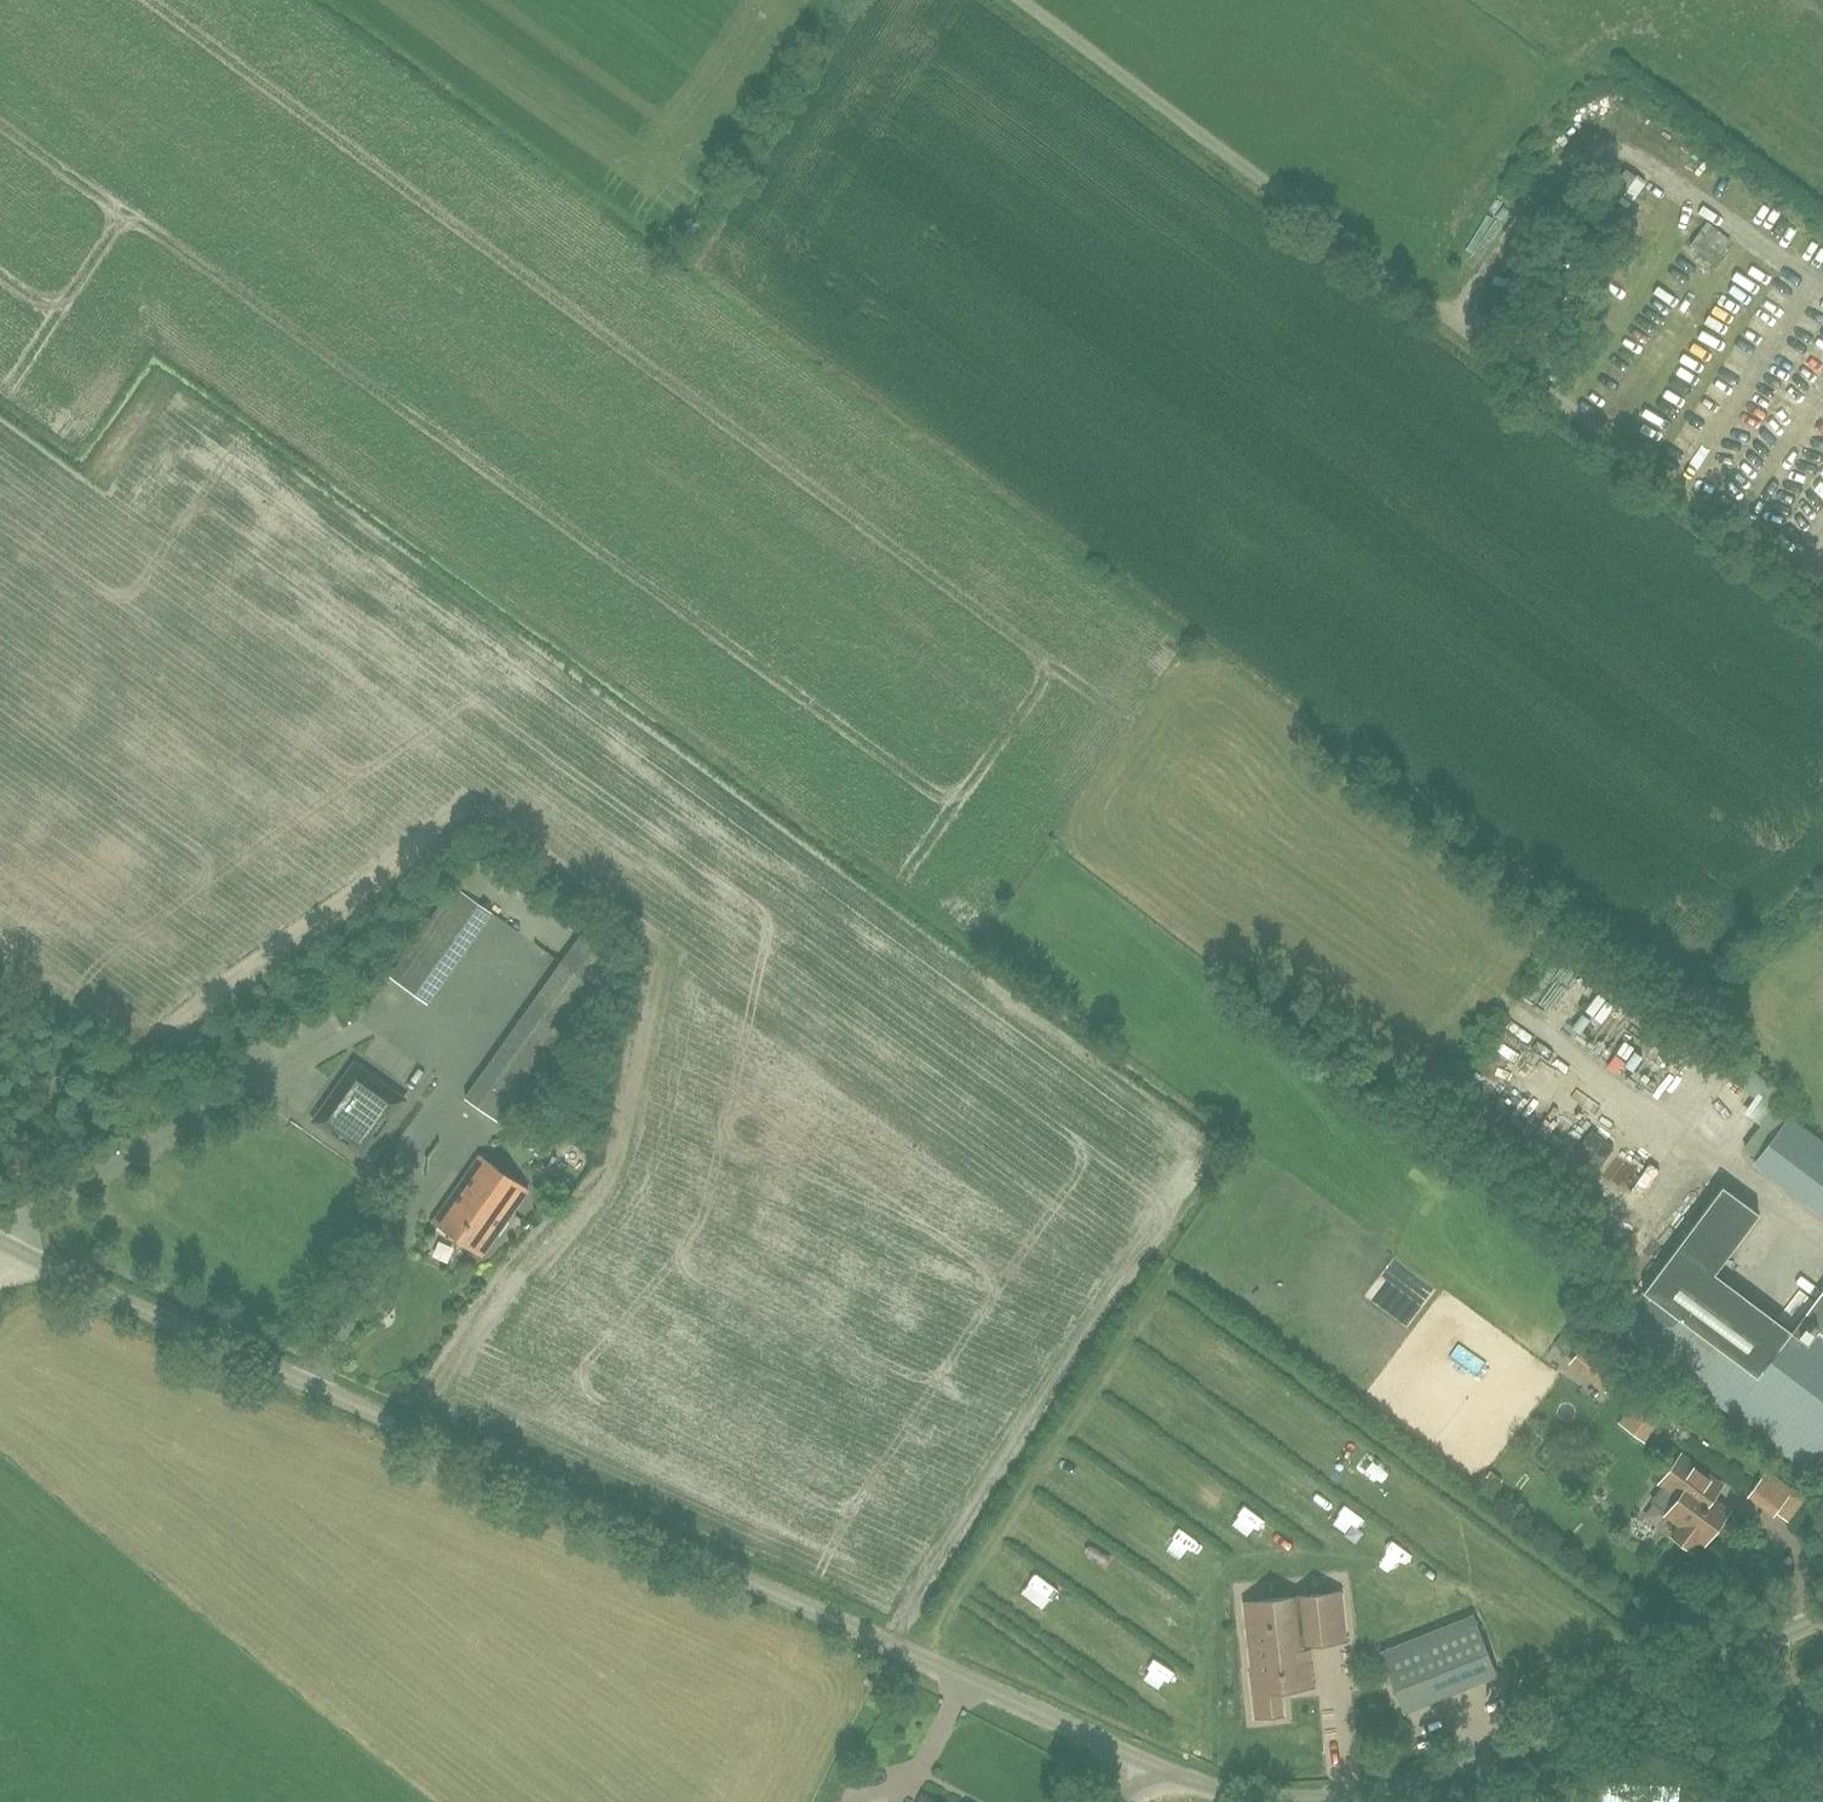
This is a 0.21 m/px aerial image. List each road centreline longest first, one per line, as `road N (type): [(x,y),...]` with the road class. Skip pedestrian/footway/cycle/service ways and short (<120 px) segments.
road 1 (unclassified): [(1134,1758),(605,1514),(68,1291),(0,1248)]
road 2 (unclassified): [(1325,1801),(1391,1790),(1514,1745),(1822,1615)]
road 3 (unclassified): [(1134,1758),(1265,1801)]

